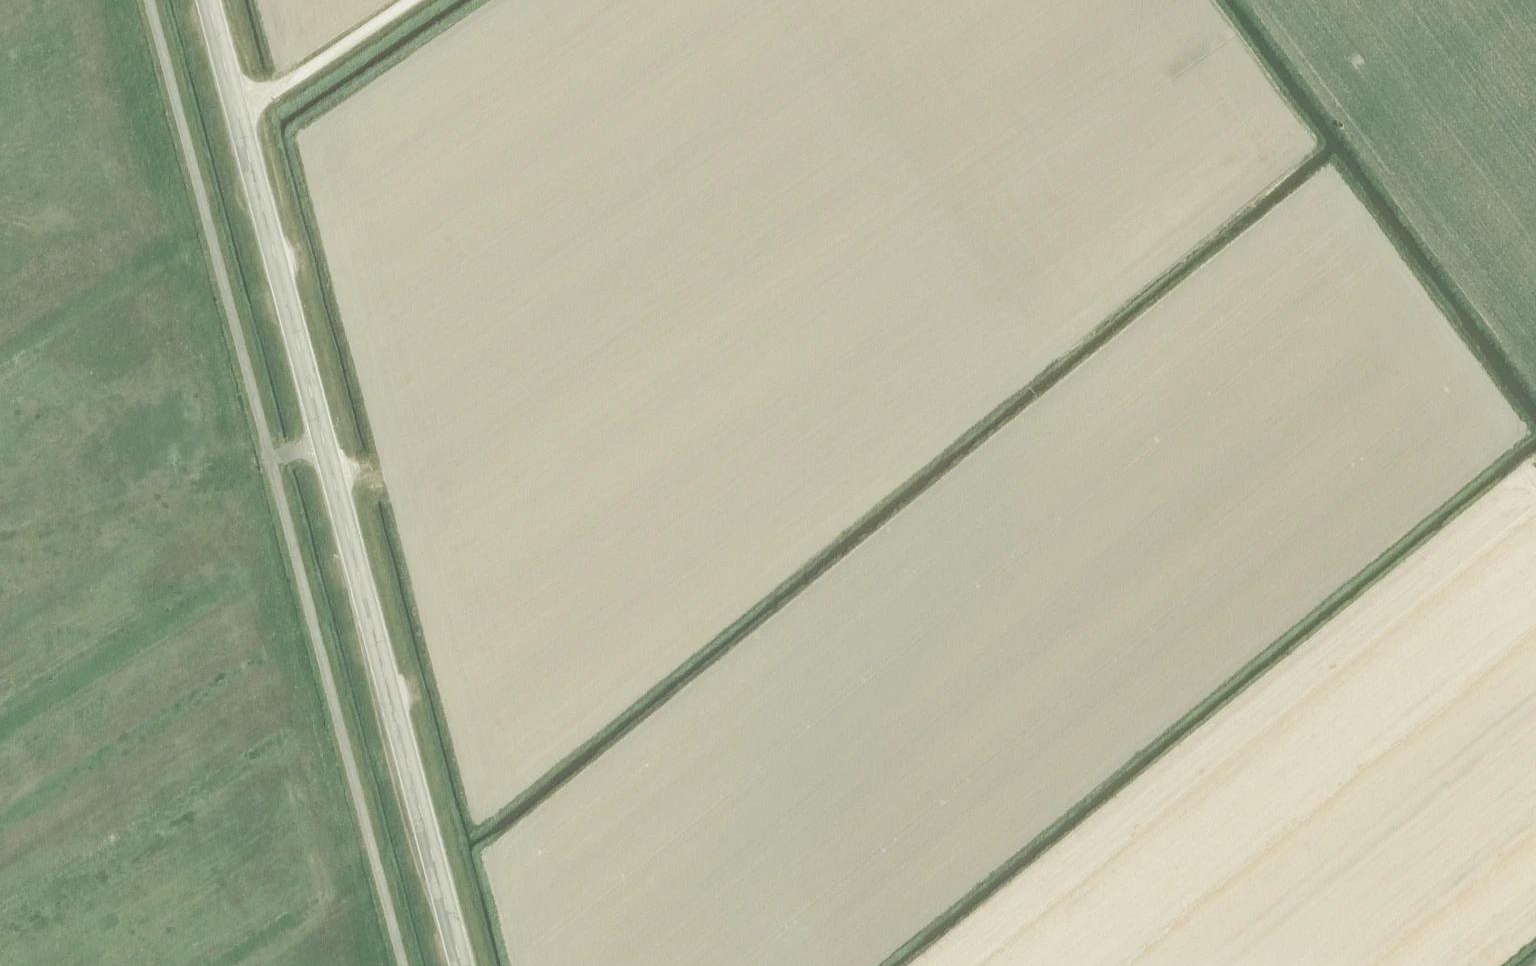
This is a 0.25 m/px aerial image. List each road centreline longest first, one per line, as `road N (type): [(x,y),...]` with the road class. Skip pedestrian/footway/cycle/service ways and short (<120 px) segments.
road 1 (tertiary): [(462,965),(207,0)]
road 2 (track): [(235,106),(295,79),(411,0)]

